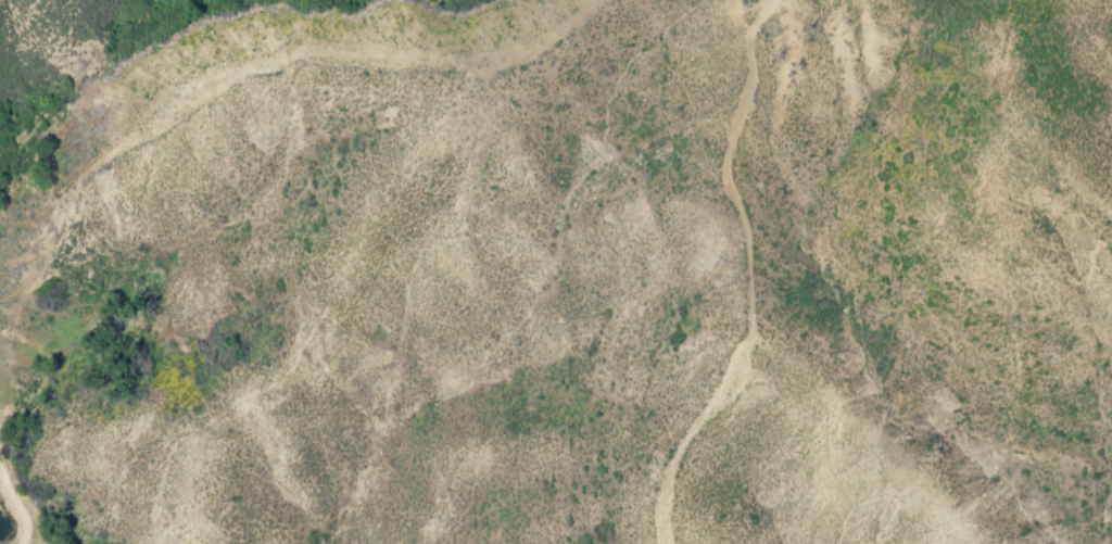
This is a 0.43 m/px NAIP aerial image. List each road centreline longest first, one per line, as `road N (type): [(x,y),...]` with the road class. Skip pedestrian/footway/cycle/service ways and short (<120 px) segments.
road 1 (track): [(781,0),(754,40),(756,86),(728,178),(749,229),(755,332),(675,465),(673,543)]

